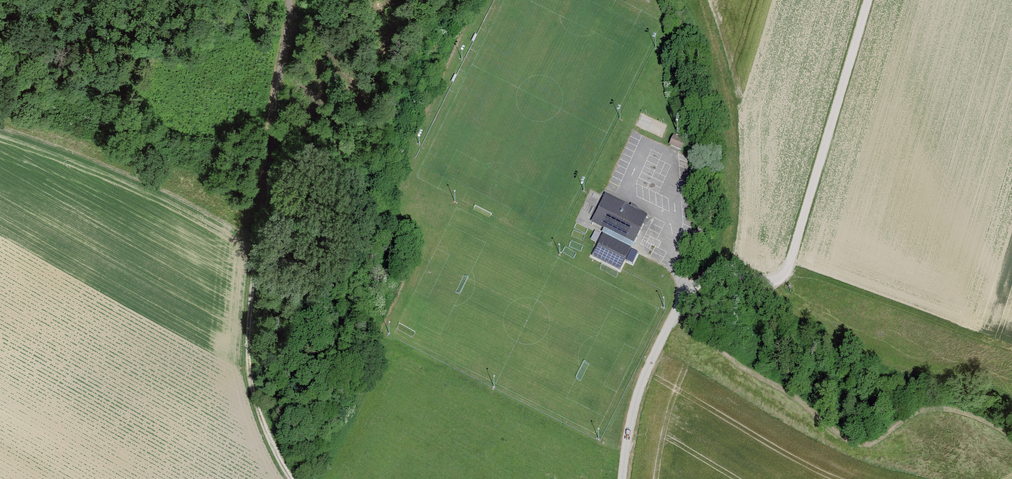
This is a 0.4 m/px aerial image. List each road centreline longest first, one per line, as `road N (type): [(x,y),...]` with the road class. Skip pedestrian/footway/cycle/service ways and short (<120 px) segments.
road 1 (unclassified): [(688,293),(723,268),(773,281),(786,273),(868,0)]
road 2 (unclassified): [(266,199),(257,286),(261,389),(297,478)]
road 3 (track): [(297,0),(266,199)]
road 4 (unclassified): [(623,478),(639,390),(688,293)]

